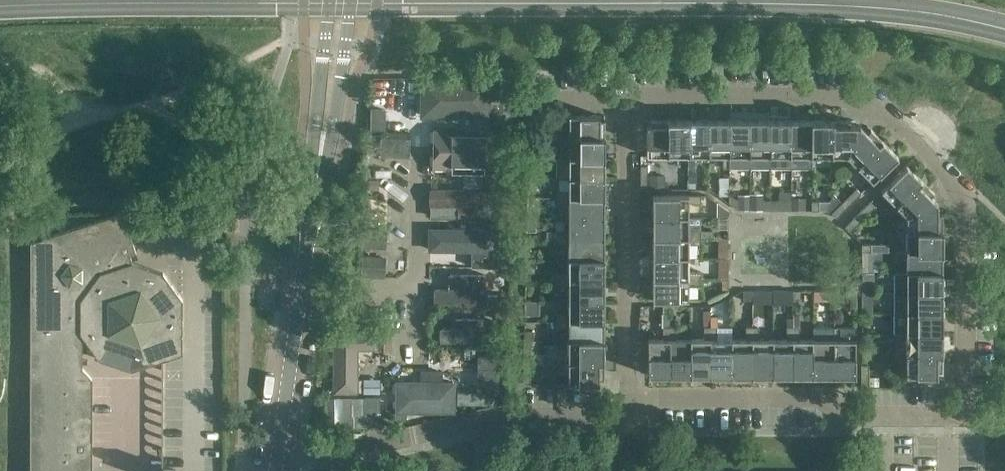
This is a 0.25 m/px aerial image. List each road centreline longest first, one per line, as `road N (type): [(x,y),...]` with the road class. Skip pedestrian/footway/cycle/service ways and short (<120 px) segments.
road 1 (residential): [(634,400),(821,398),(849,414),(948,414),(967,399),(964,200),(887,113),(853,100),(630,100)]
road 2 (tertiary): [(279,455),(341,0)]
road 3 (residential): [(279,455),(499,417),(615,415),(634,400)]
road 4 (residential): [(634,400),(630,100)]

